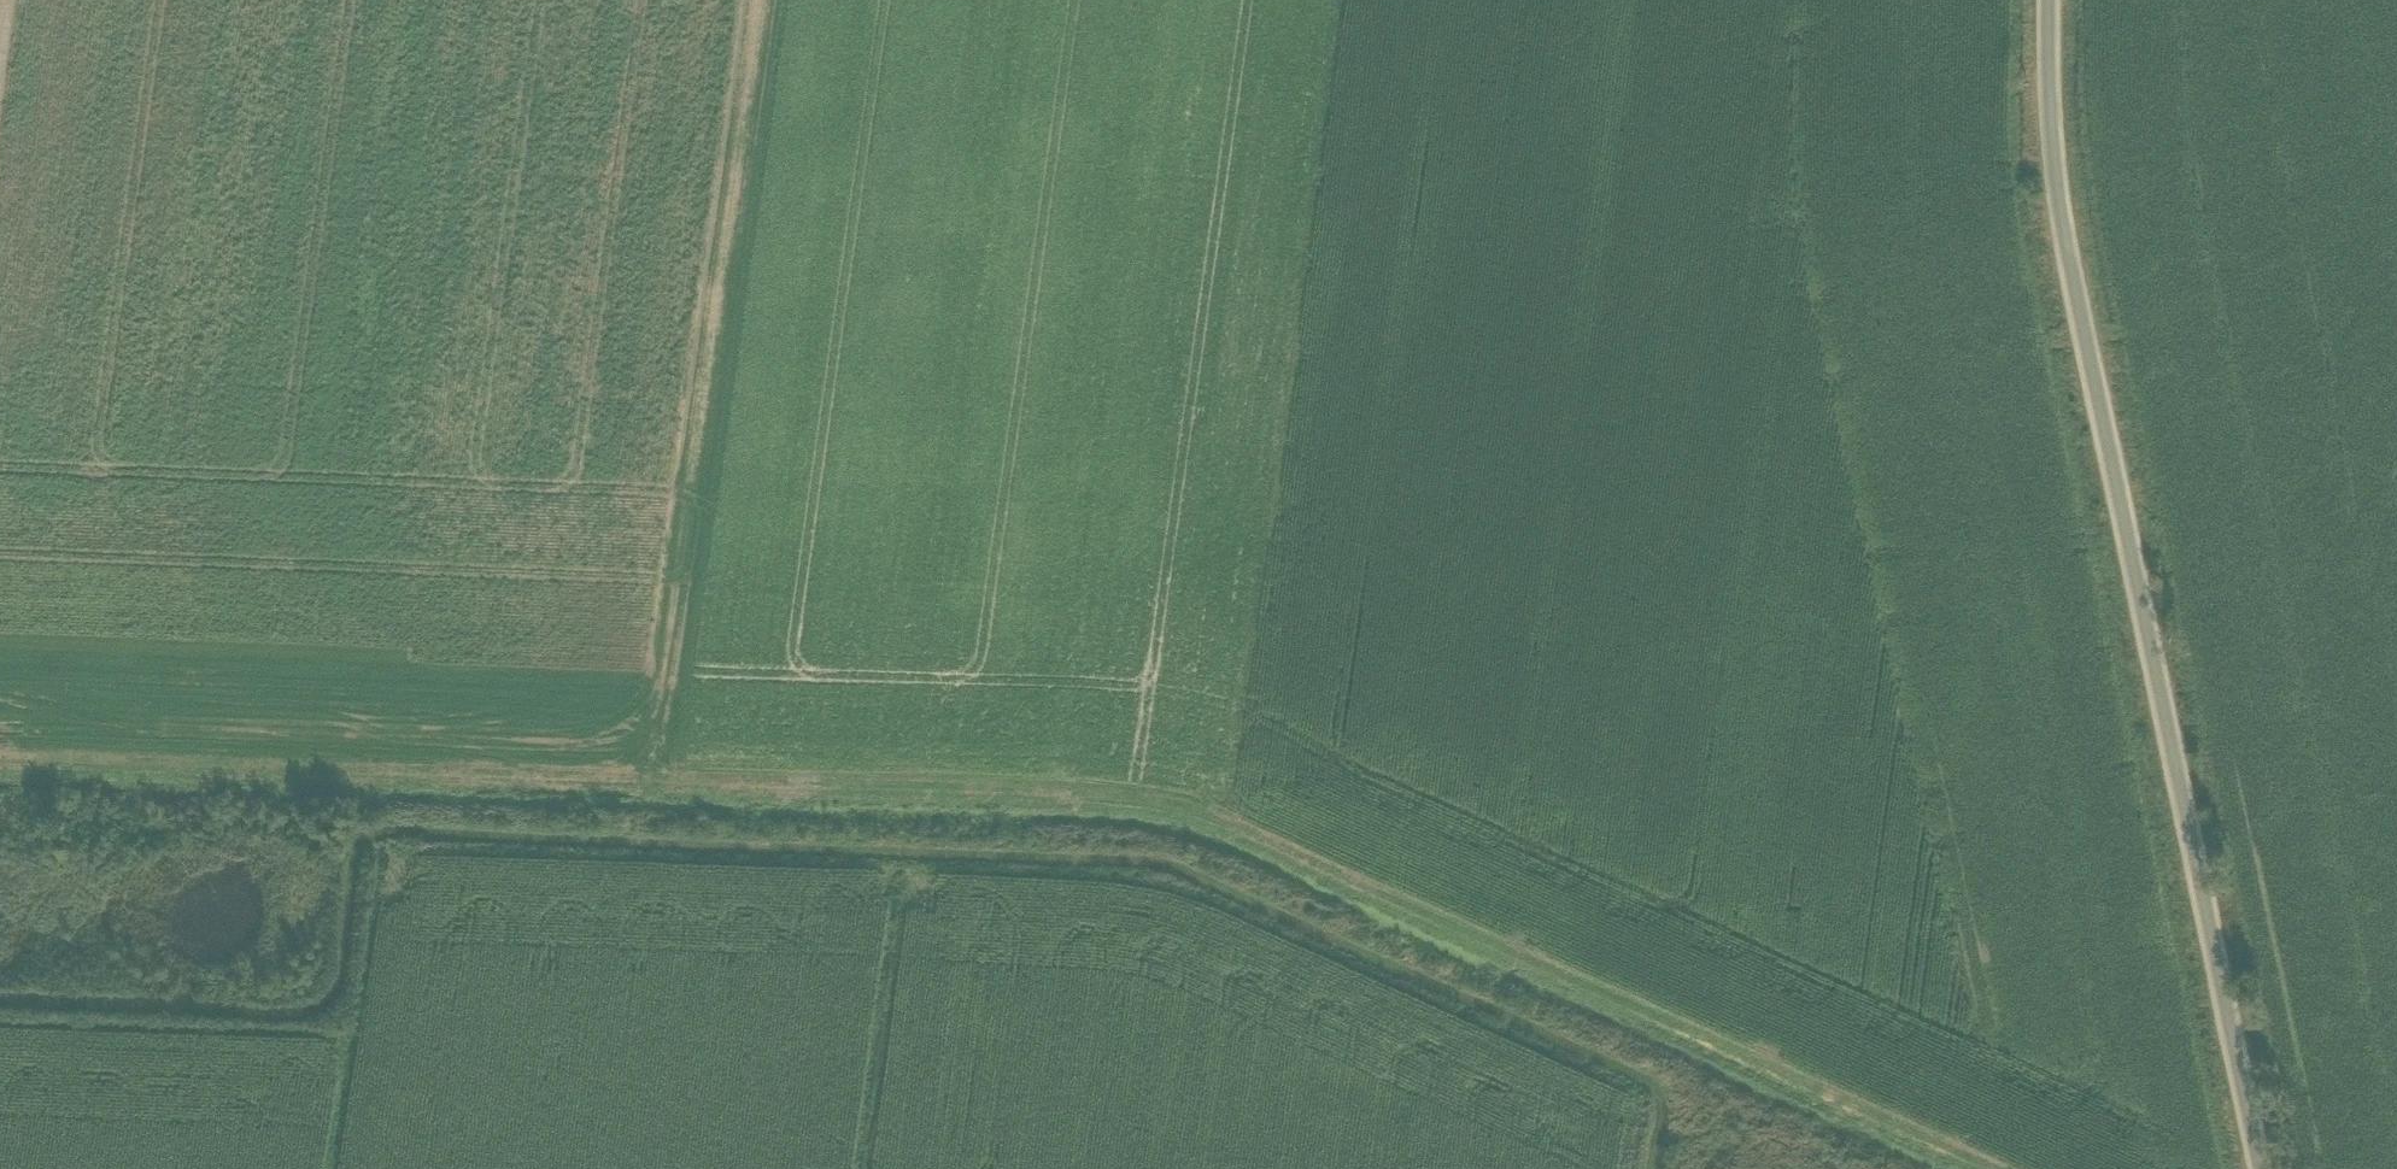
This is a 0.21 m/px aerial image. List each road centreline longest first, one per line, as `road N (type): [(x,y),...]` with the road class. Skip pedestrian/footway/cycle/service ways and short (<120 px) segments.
road 1 (unclassified): [(2264,1168),(2048,196),(2041,0)]

